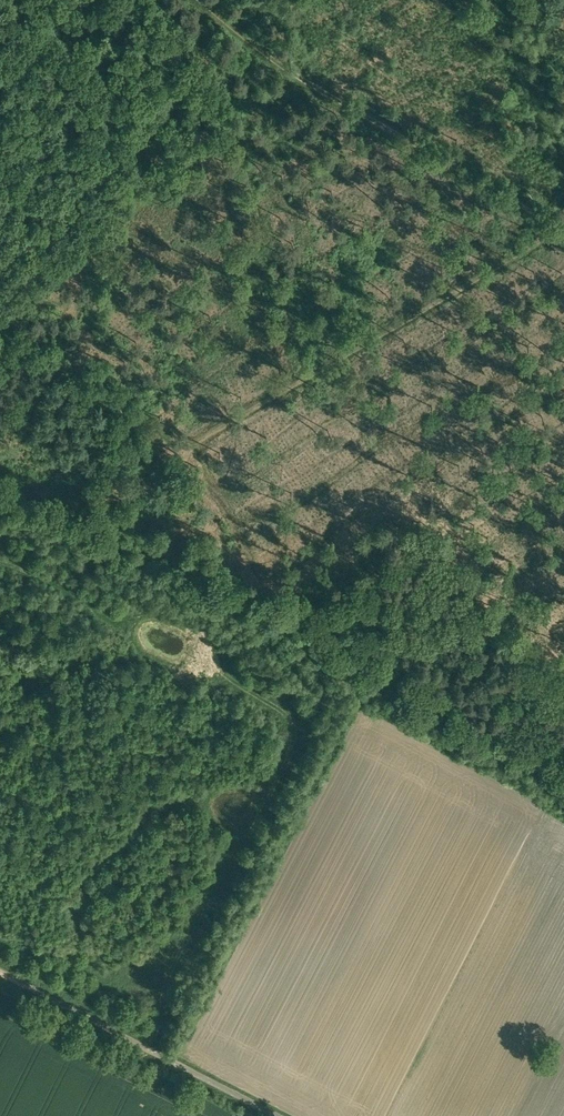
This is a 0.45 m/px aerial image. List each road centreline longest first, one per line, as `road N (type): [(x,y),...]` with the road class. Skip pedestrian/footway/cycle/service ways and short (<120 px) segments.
road 1 (track): [(0,320),(72,359),(146,458),(121,549),(534,763)]
road 2 (track): [(208,0),(283,60),(563,218)]
road 3 (unclassified): [(0,972),(276,1115)]

